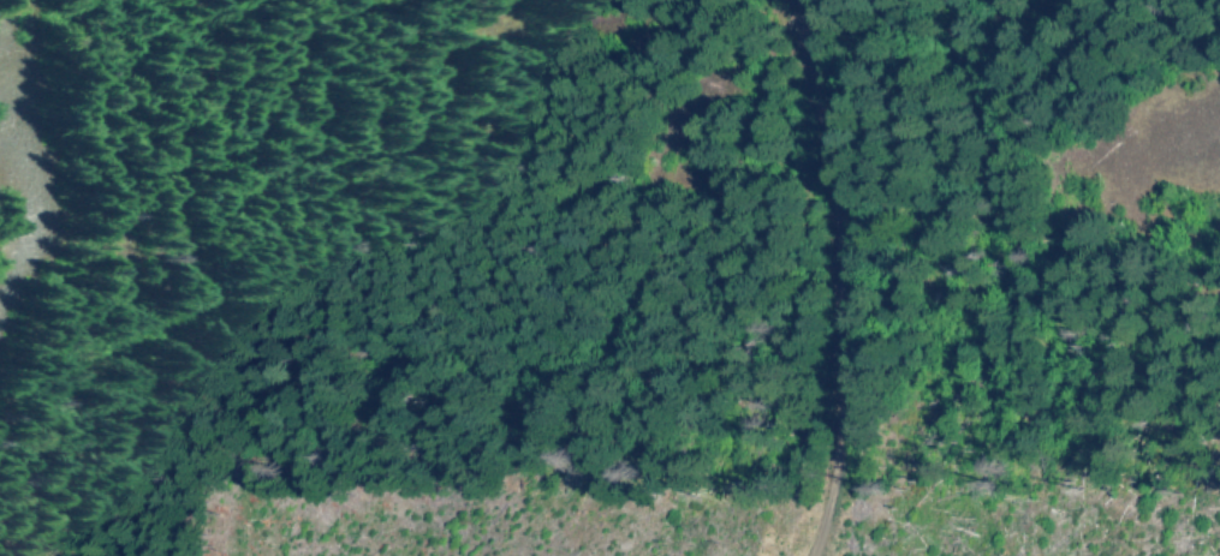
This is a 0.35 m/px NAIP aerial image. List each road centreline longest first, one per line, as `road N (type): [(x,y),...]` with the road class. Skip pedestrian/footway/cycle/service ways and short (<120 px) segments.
road 1 (residential): [(792,0),(829,161),(840,343),(816,555)]

